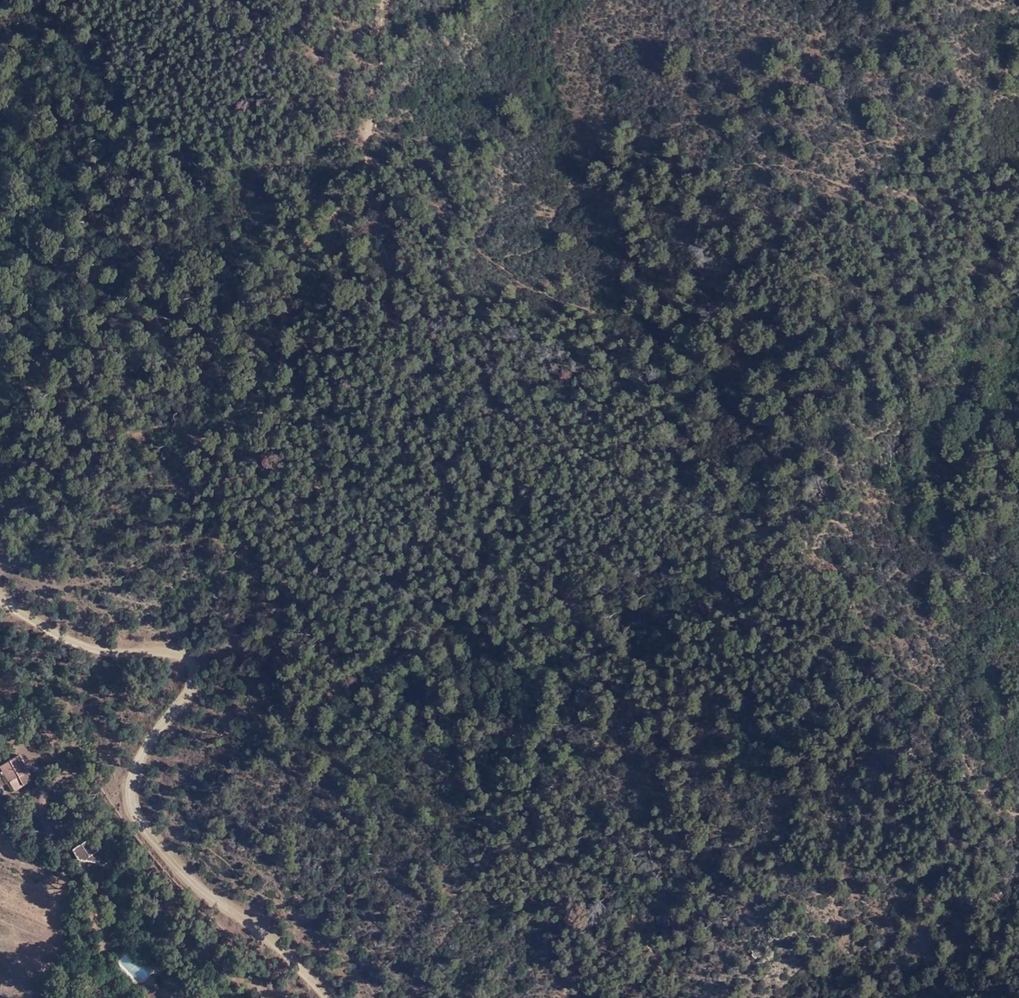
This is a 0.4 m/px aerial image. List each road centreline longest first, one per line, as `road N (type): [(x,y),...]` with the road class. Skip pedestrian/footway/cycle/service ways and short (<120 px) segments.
road 1 (track): [(0,580),(85,639),(172,648),(193,665),(194,682),(141,760),(136,808),(186,880),(331,997)]

